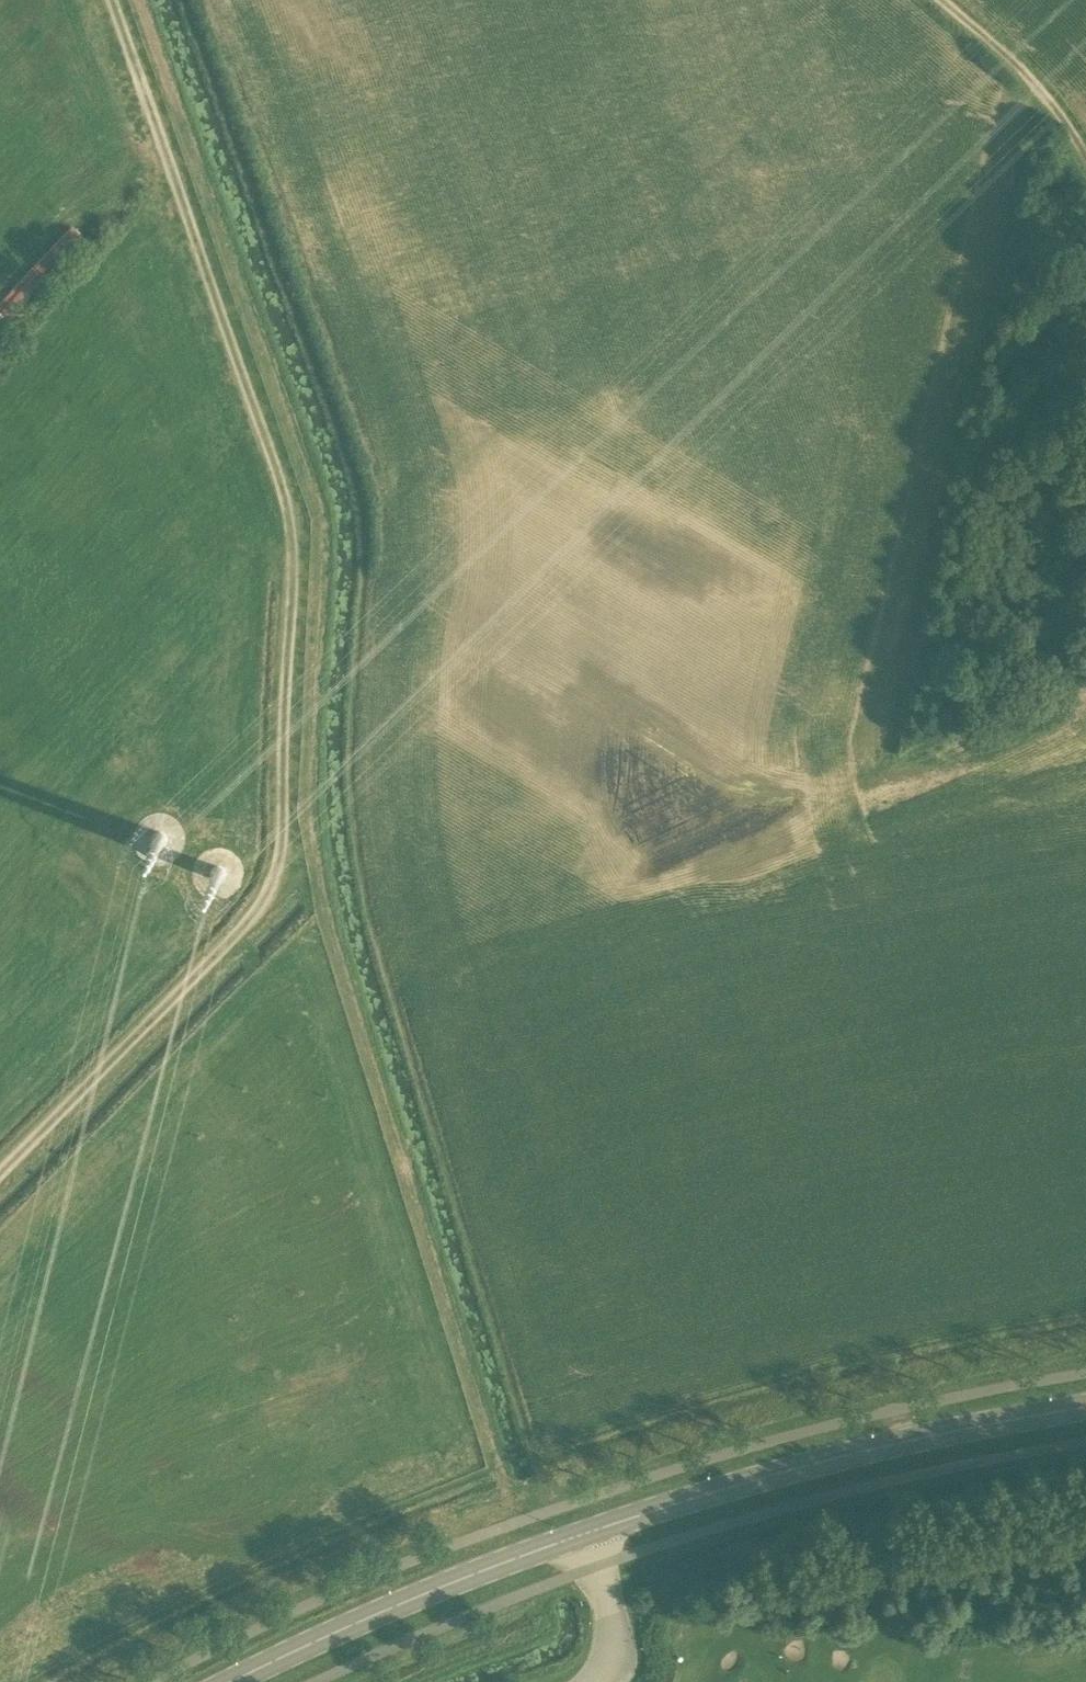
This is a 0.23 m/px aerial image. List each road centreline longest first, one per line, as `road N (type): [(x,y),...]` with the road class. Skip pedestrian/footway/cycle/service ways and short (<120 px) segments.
road 1 (secondary): [(548,1547),(838,1458),(1085,1405)]
road 2 (secondary): [(548,1547),(232,1681)]
road 3 (track): [(1085,164),(1039,97),(938,0)]

